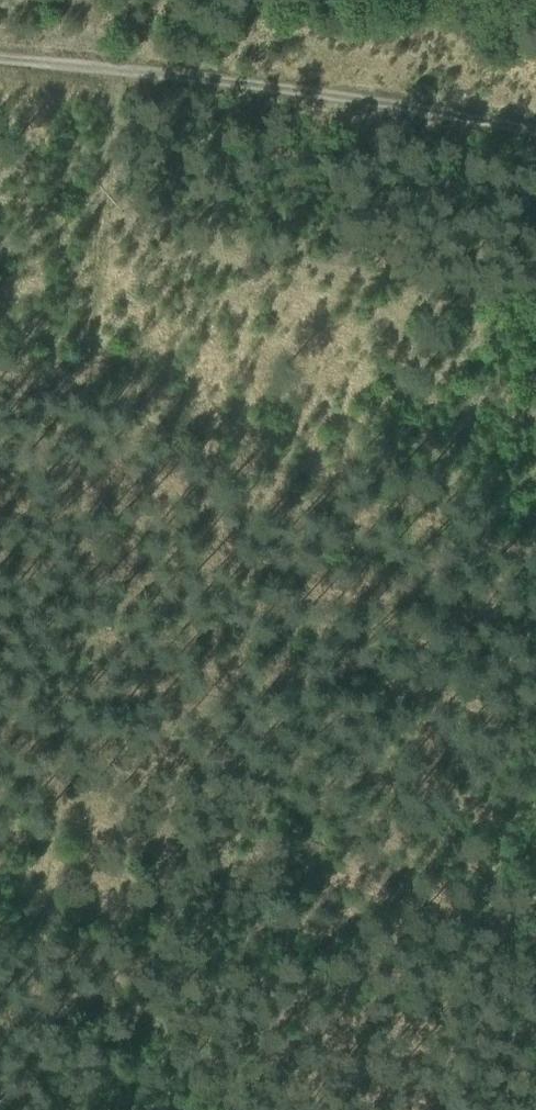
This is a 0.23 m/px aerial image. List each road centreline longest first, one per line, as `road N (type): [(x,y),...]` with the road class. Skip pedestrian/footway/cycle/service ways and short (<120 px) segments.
road 1 (track): [(0,54),(163,71),(535,135)]

